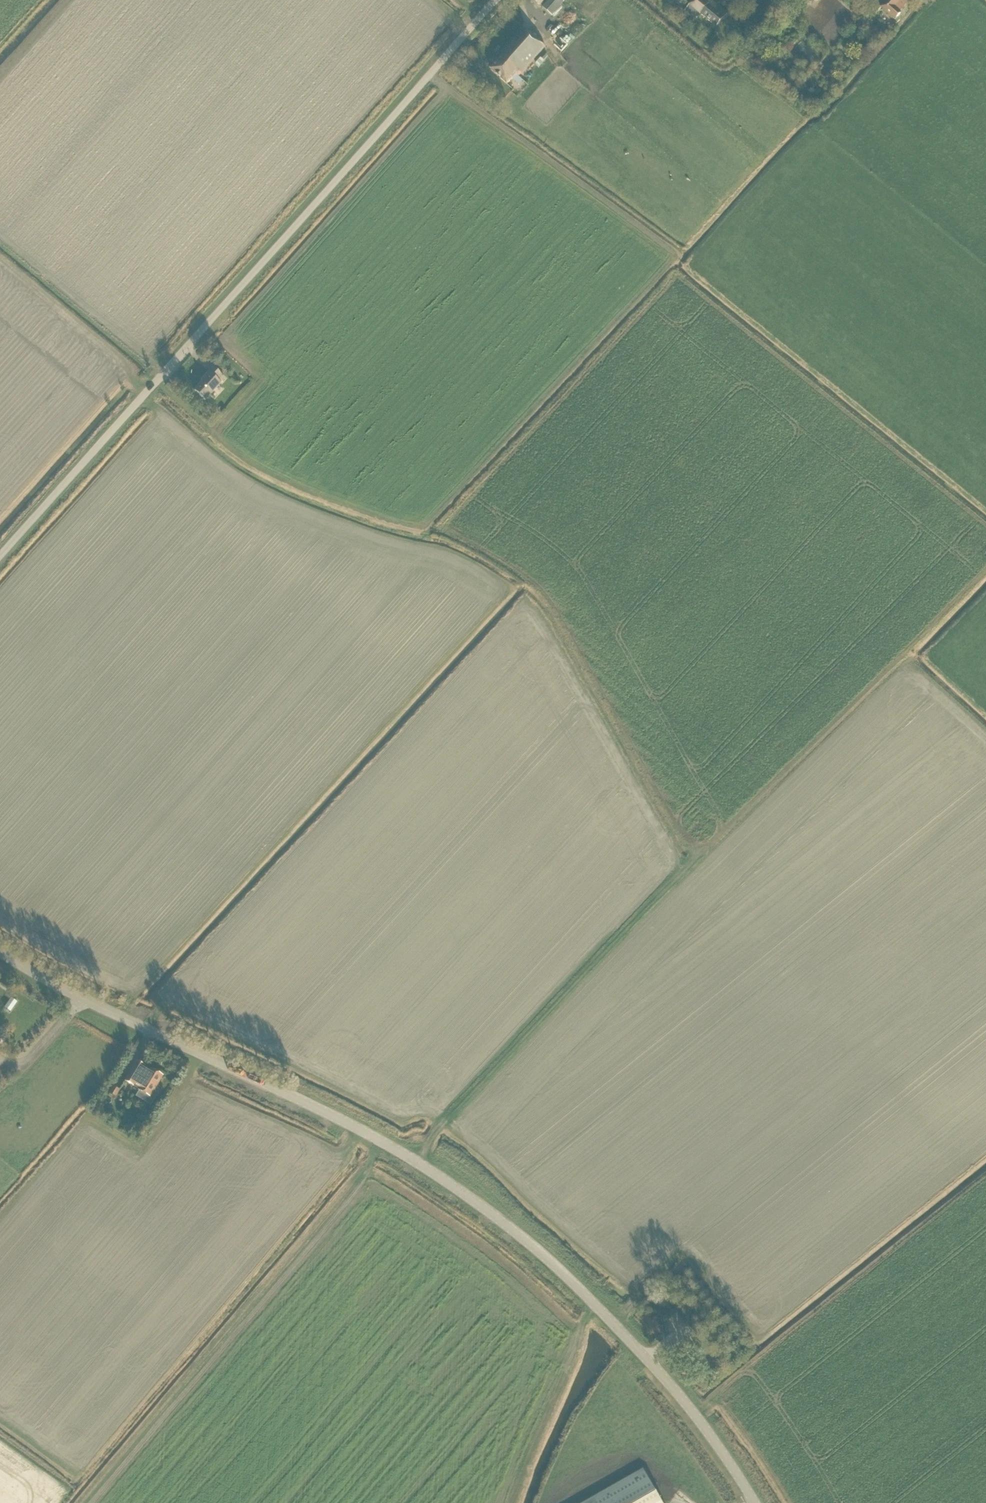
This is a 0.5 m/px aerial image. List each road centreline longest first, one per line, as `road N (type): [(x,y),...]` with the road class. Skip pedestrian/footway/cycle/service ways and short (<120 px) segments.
road 1 (tertiary): [(754,1502),(647,1358),(547,1260),(457,1190),(344,1123),(0,953)]
road 2 (unclassified): [(0,556),(496,0)]

